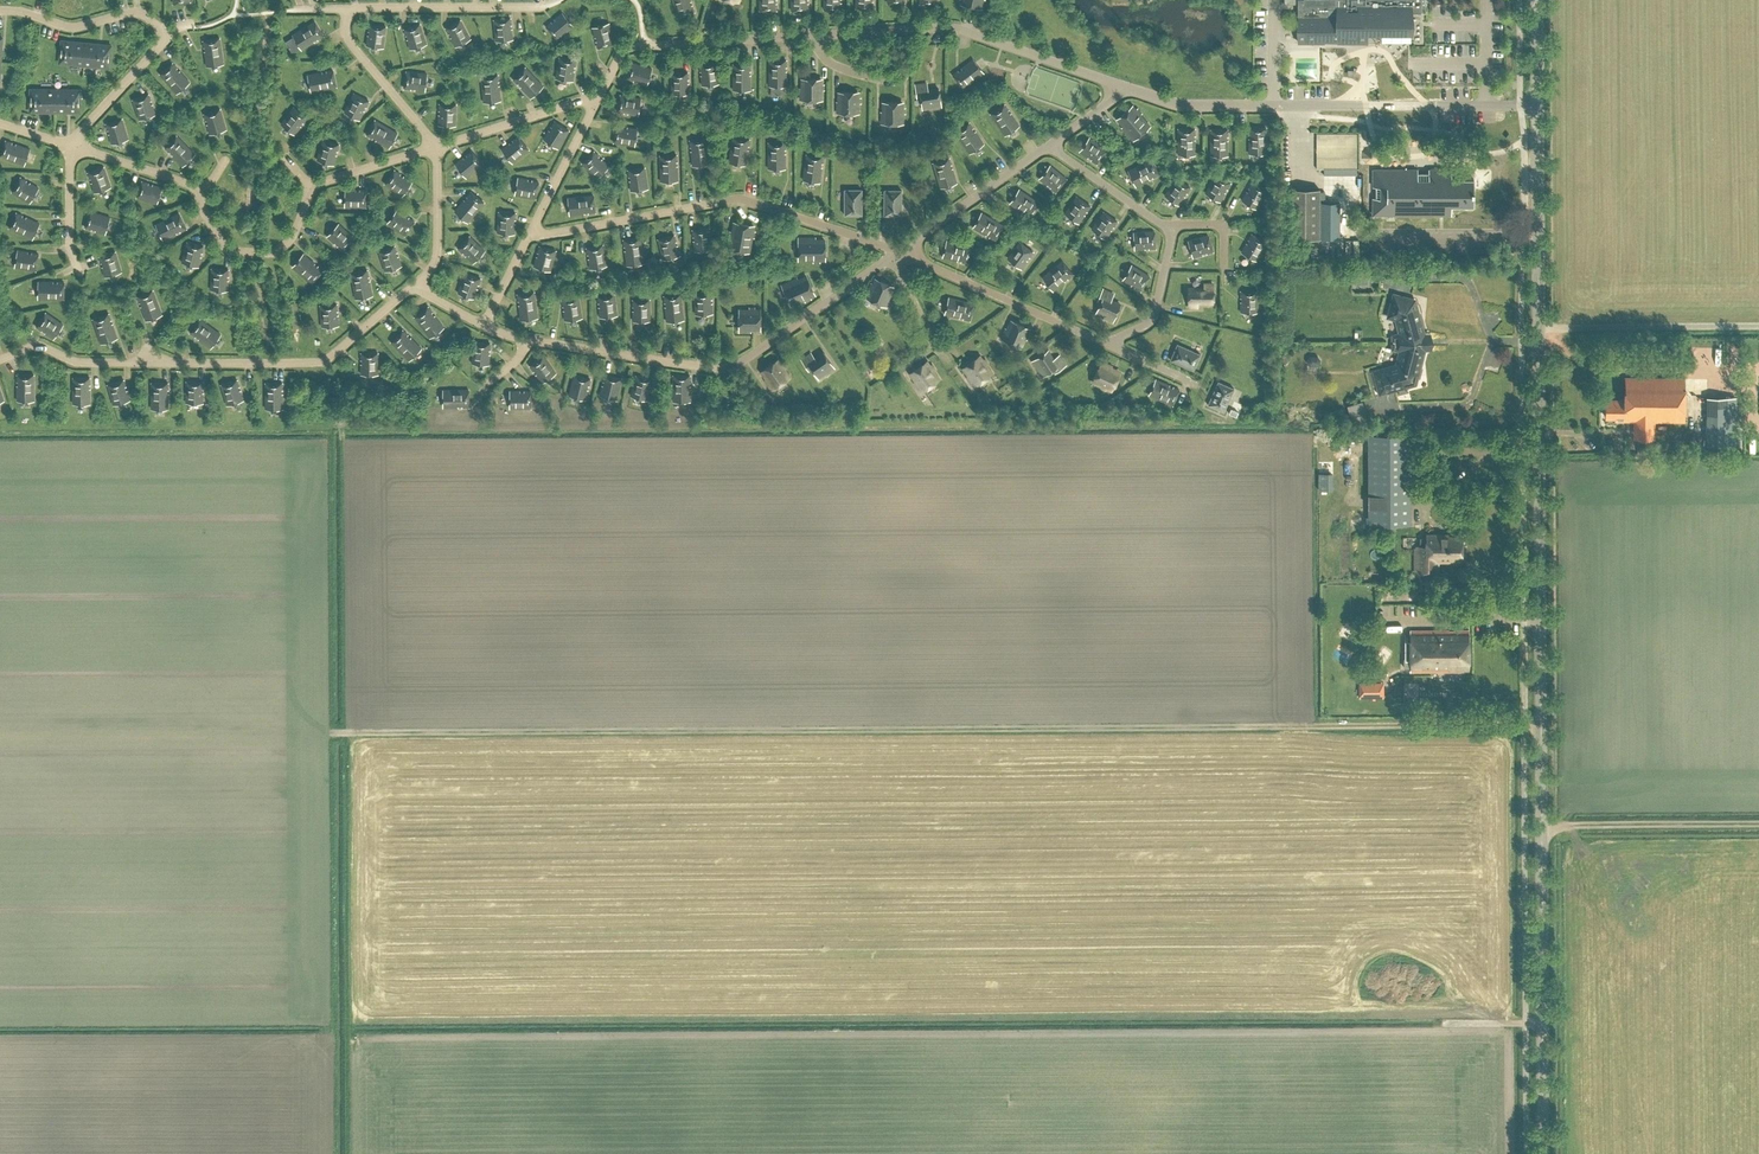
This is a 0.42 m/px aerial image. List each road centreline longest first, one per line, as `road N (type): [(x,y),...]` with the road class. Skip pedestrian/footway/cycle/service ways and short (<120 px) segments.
road 1 (track): [(1540,722),(333,733)]
road 2 (tertiary): [(1543,1153),(1538,329)]
road 3 (tertiary): [(1538,329),(1537,0)]
road 4 (unclassified): [(1758,325),(1538,329)]
road 5 (track): [(1541,830),(1758,827)]

